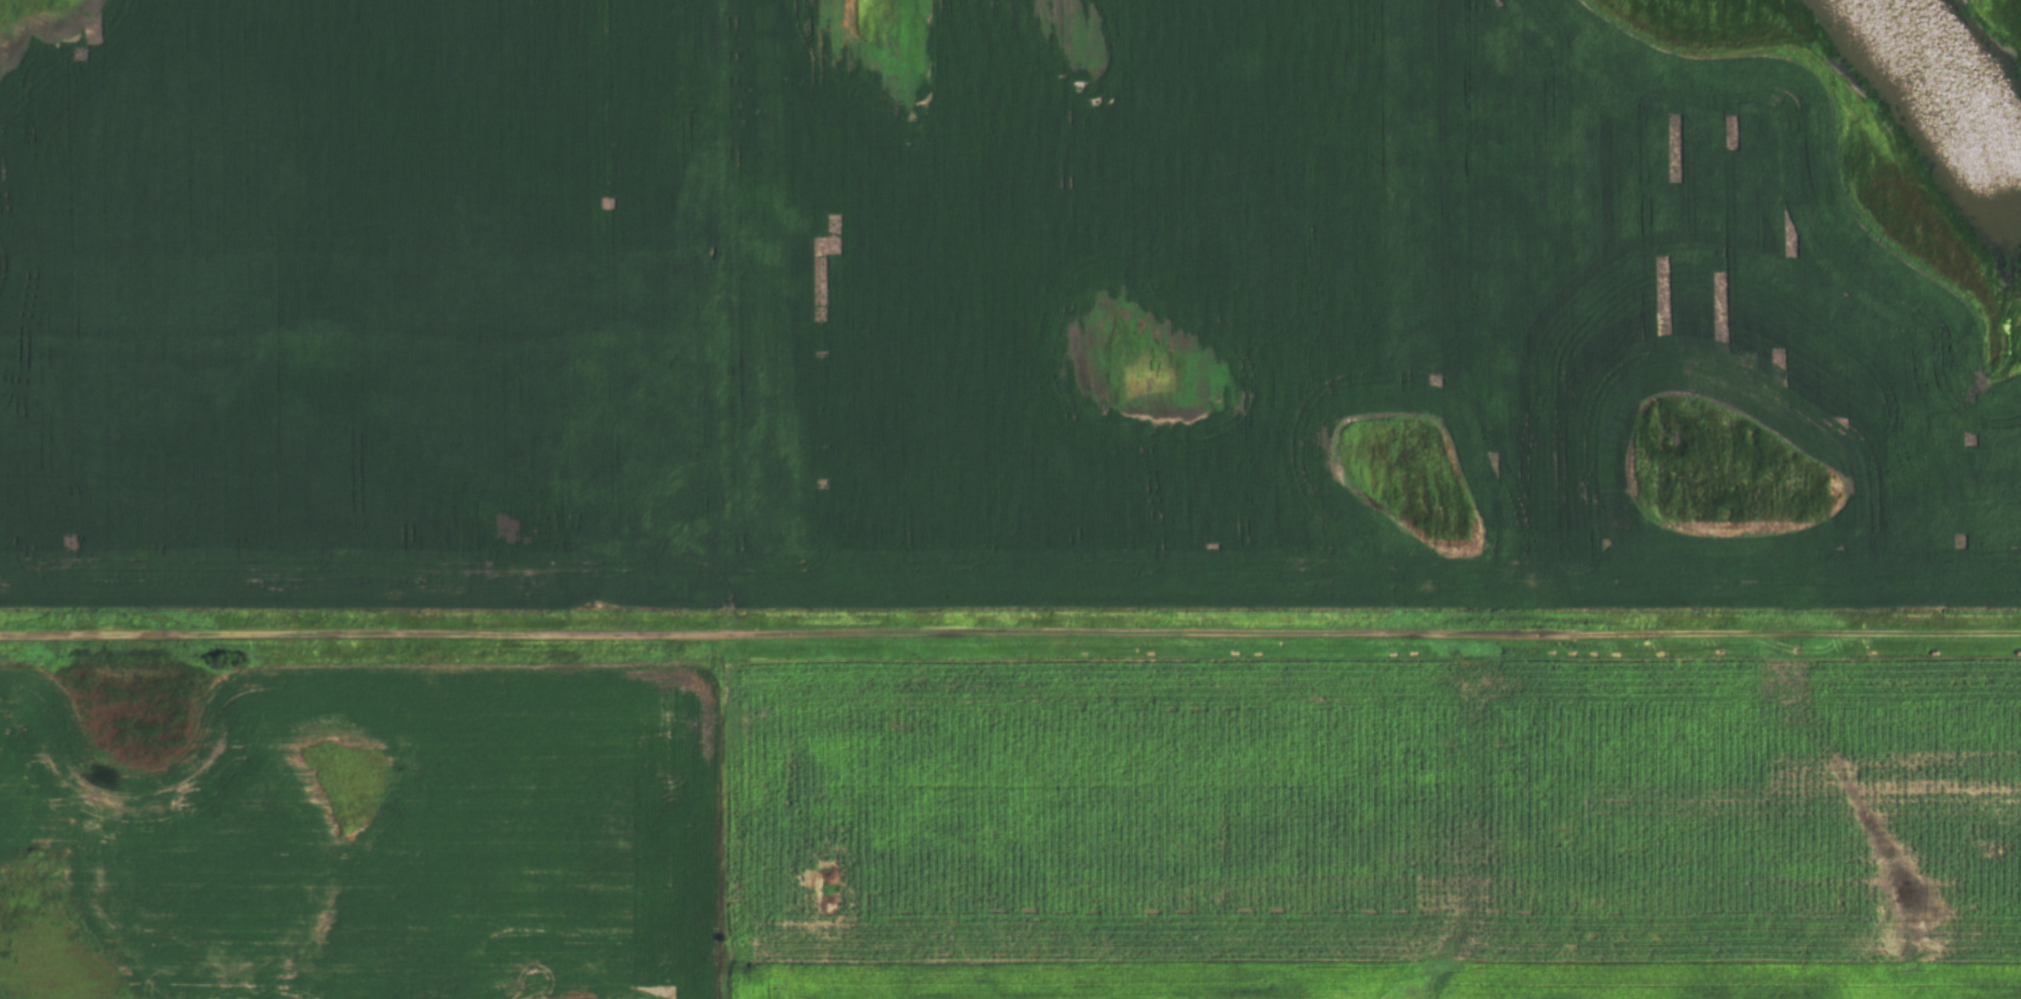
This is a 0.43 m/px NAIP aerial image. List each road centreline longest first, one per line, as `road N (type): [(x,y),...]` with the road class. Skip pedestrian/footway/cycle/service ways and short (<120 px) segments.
road 1 (residential): [(2020,635),(0,635)]

